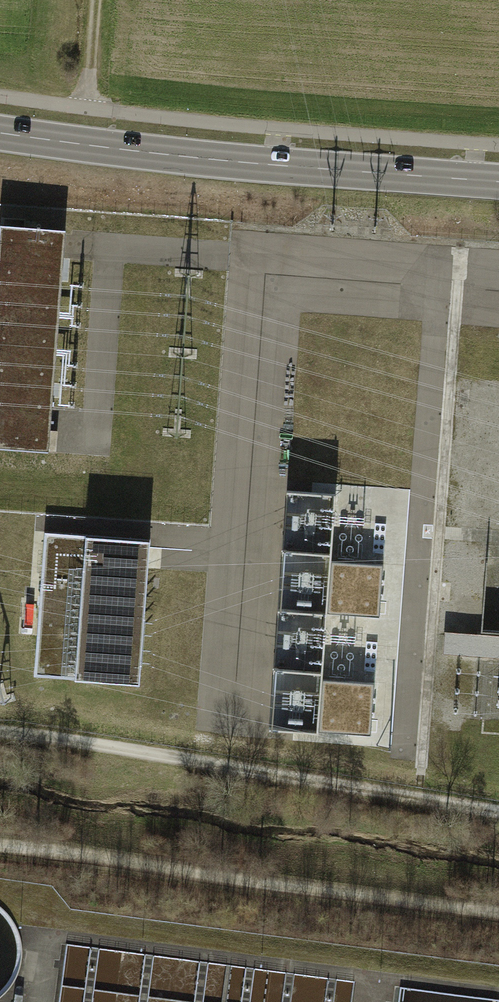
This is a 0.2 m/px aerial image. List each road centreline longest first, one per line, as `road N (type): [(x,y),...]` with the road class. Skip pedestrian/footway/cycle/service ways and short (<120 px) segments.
road 1 (track): [(0,731),(498,814)]
road 2 (track): [(498,912),(0,848)]
road 3 (secondary): [(498,179),(0,132)]

